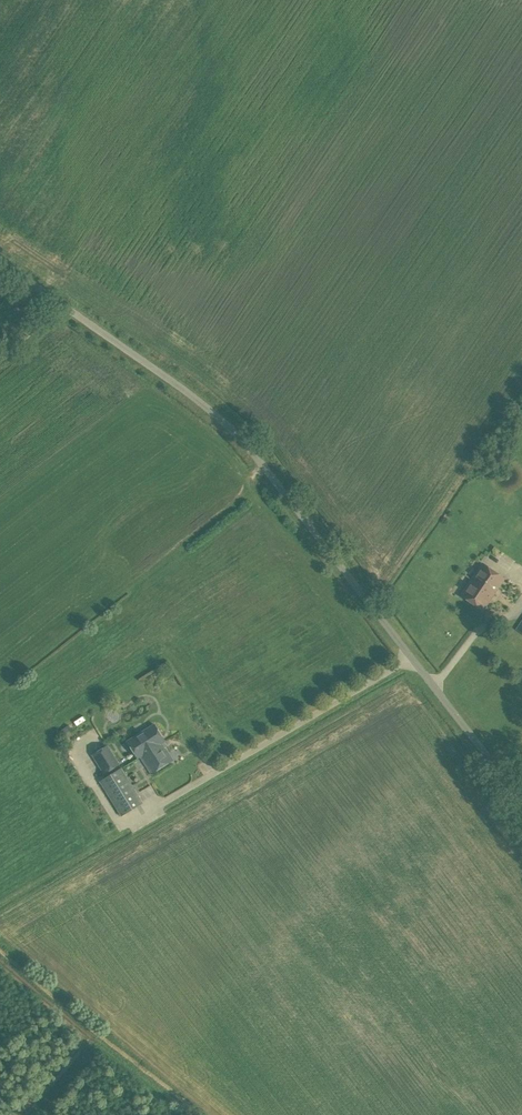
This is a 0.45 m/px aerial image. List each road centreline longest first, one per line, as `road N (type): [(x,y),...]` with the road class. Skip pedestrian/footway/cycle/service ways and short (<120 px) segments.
road 1 (unclassified): [(521,803),(229,435),(184,391),(0,265)]

